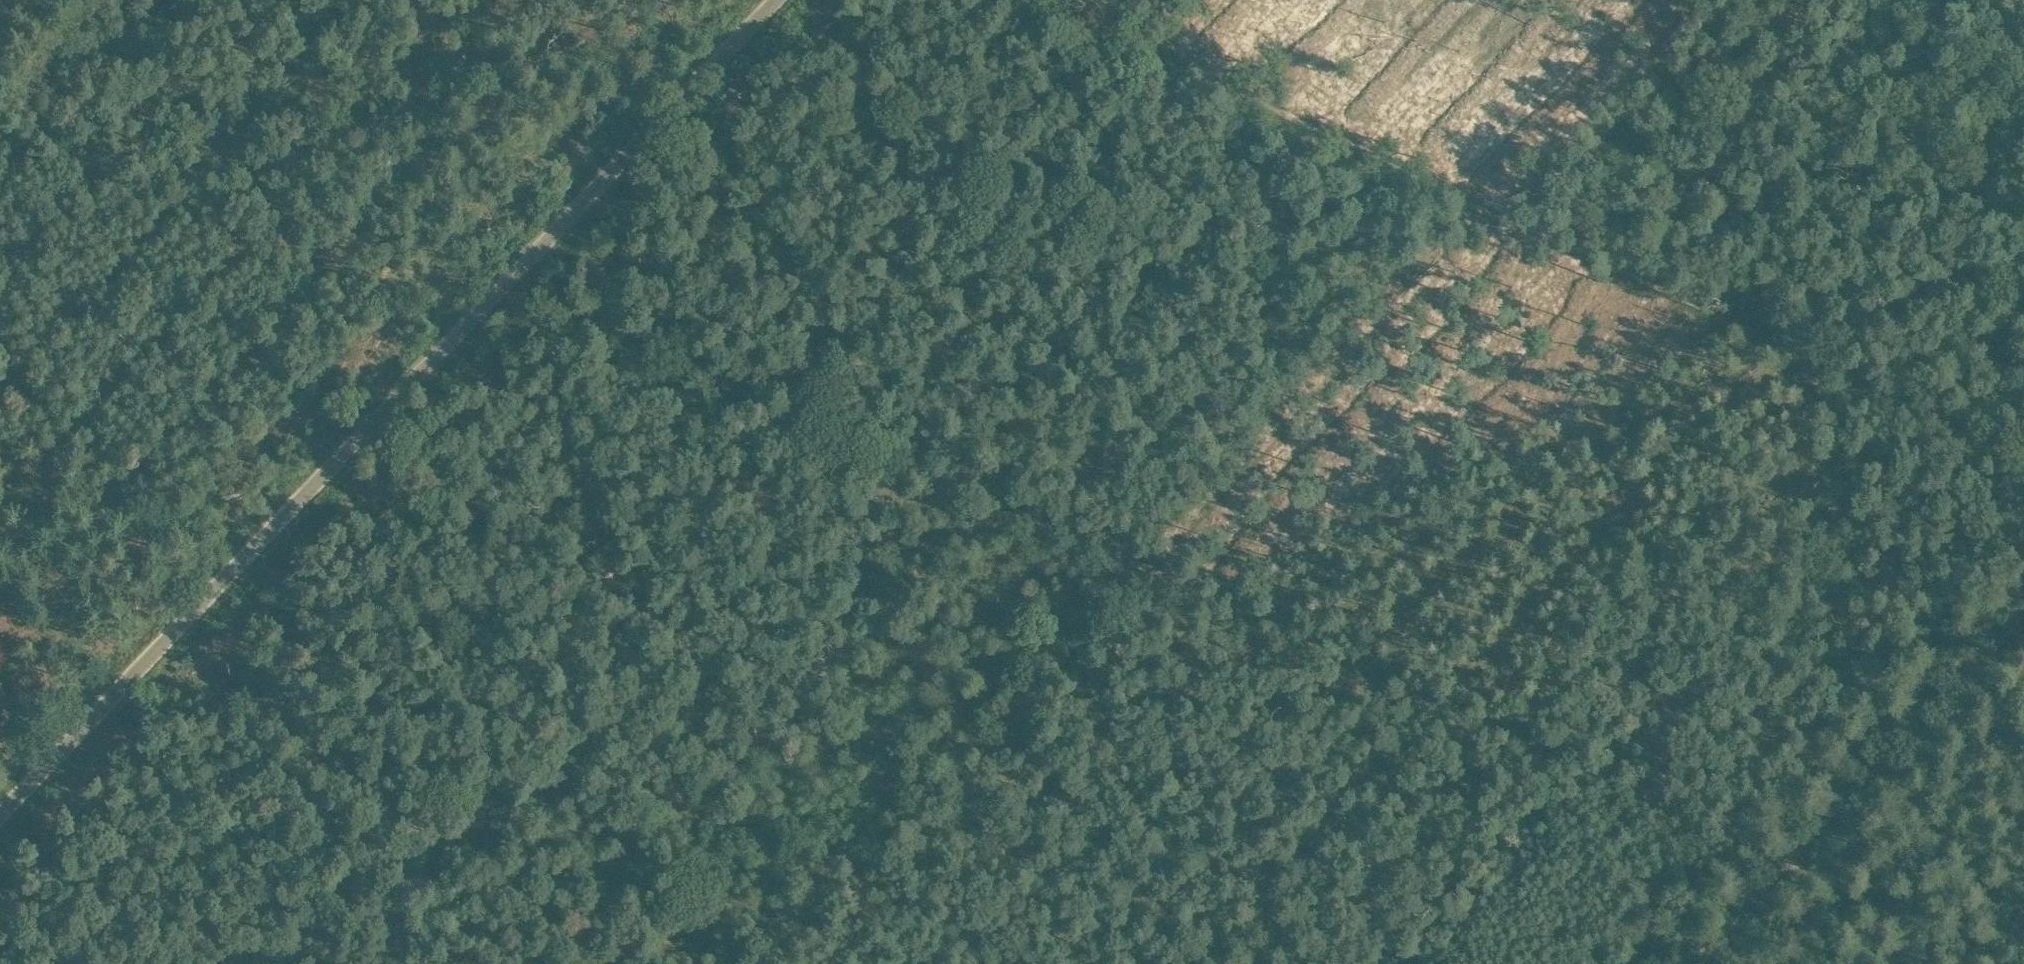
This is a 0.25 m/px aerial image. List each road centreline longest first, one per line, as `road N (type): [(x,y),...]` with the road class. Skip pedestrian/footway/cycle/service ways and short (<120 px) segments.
road 1 (unclassified): [(0,806),(769,0)]

